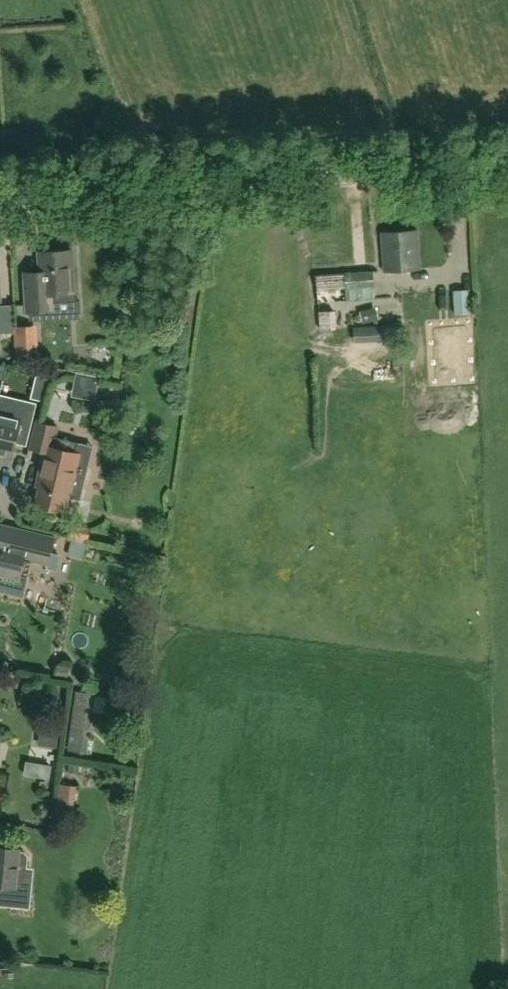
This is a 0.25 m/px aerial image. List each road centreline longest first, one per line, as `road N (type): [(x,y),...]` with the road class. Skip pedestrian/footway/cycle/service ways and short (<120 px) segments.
road 1 (tertiary): [(0,198),(507,169)]

